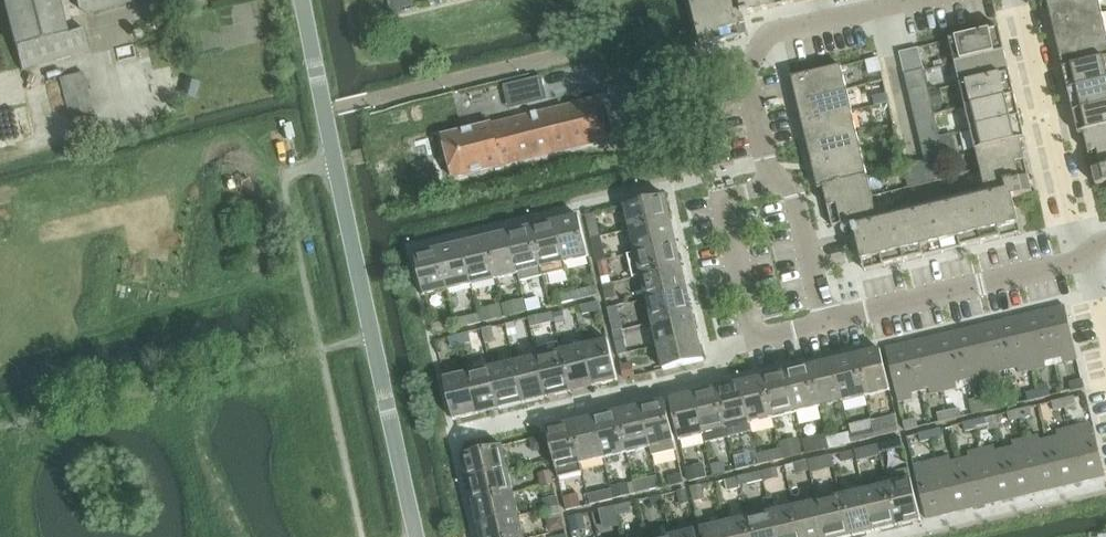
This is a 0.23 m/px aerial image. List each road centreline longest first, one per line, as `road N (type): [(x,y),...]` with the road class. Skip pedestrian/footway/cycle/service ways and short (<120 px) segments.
road 1 (residential): [(417,536),(301,0)]
road 2 (residential): [(825,325),(796,199),(765,156),(745,69),(778,33),(911,0)]
road 3 (residential): [(825,325),(1084,255)]
road 4 (residential): [(1084,255),(1018,0)]

